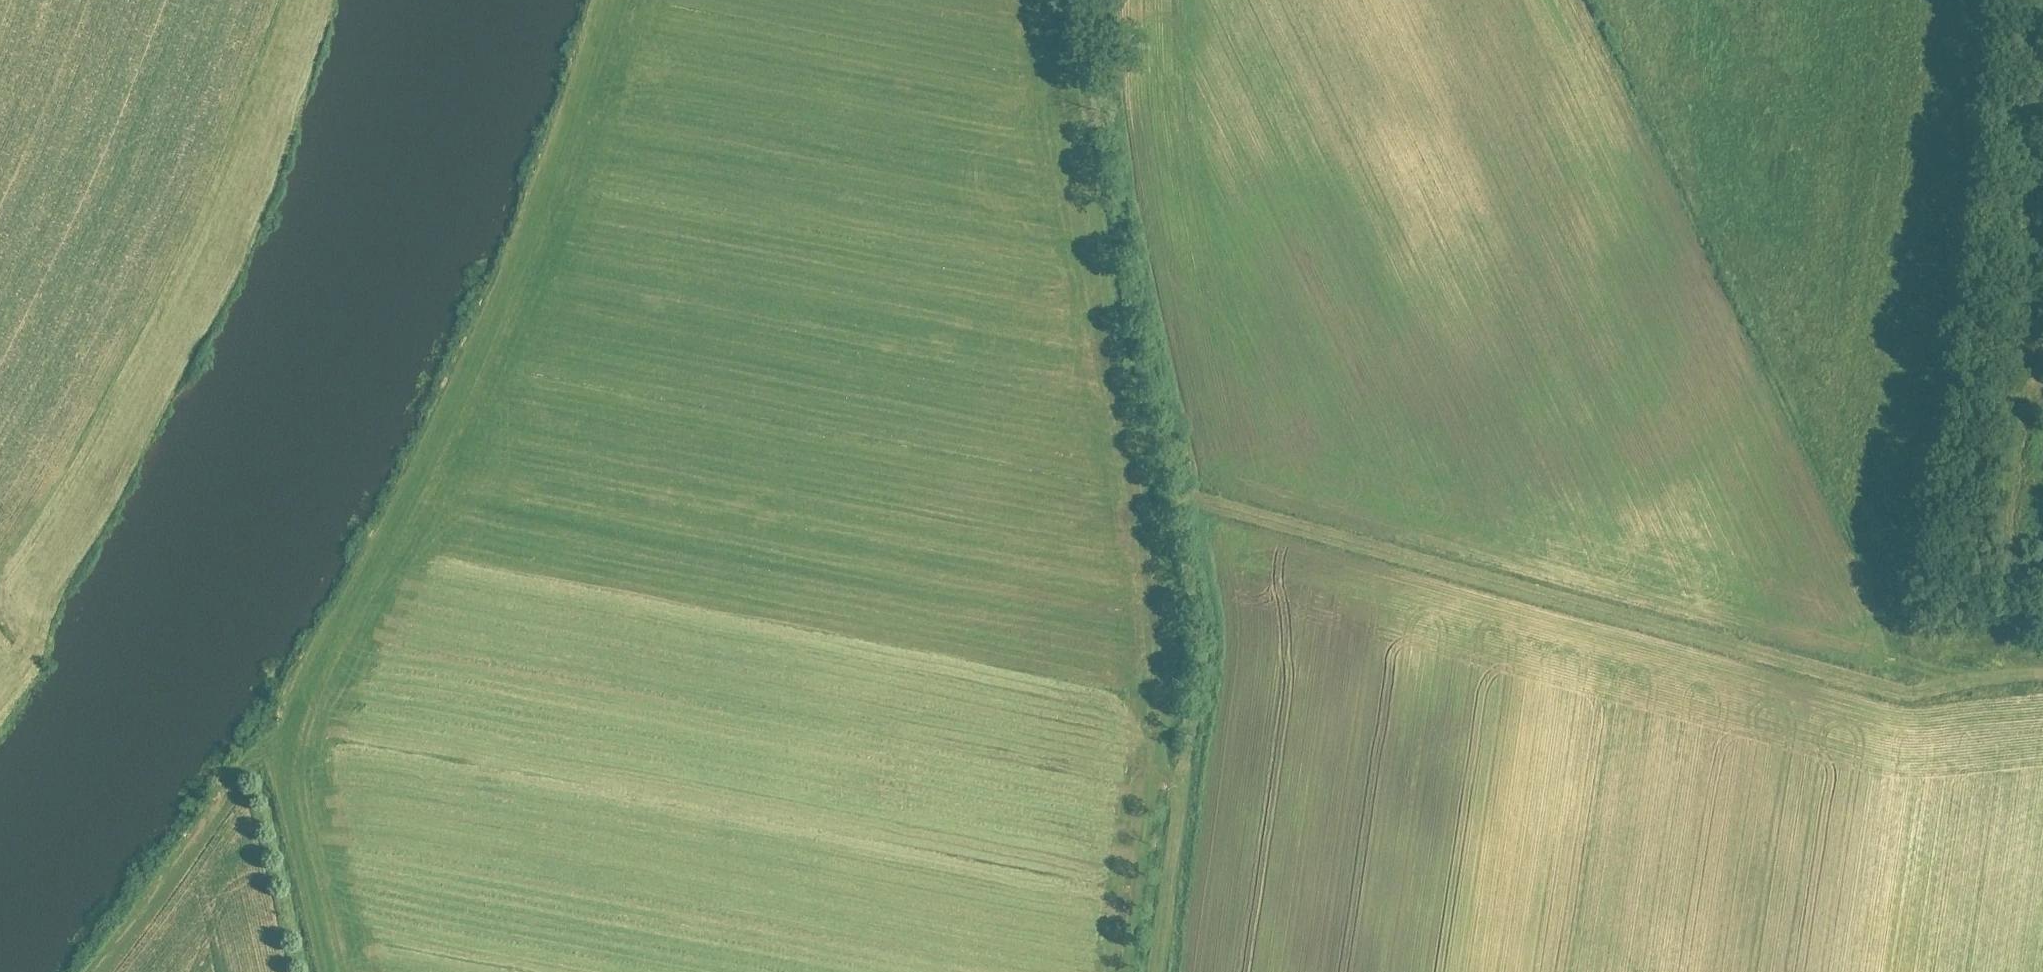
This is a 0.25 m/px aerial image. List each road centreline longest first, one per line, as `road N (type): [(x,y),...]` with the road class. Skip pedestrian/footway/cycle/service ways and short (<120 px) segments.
road 1 (track): [(2013,676),(2001,609),(1999,491),(2007,432),(2042,381)]
road 2 (track): [(1179,799),(1158,971)]
road 3 (track): [(2042,673),(1886,688)]

